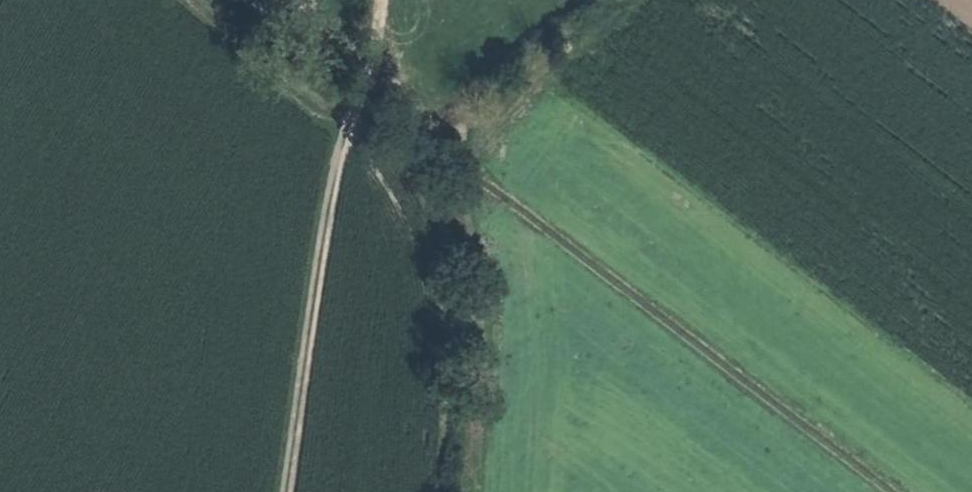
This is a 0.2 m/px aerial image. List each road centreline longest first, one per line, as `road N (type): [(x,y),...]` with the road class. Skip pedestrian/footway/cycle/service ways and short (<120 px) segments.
road 1 (track): [(373,69),(448,152),(887,491)]
road 2 (track): [(381,0),(373,69),(330,210),(288,491)]
road 3 (track): [(626,0),(448,152)]

